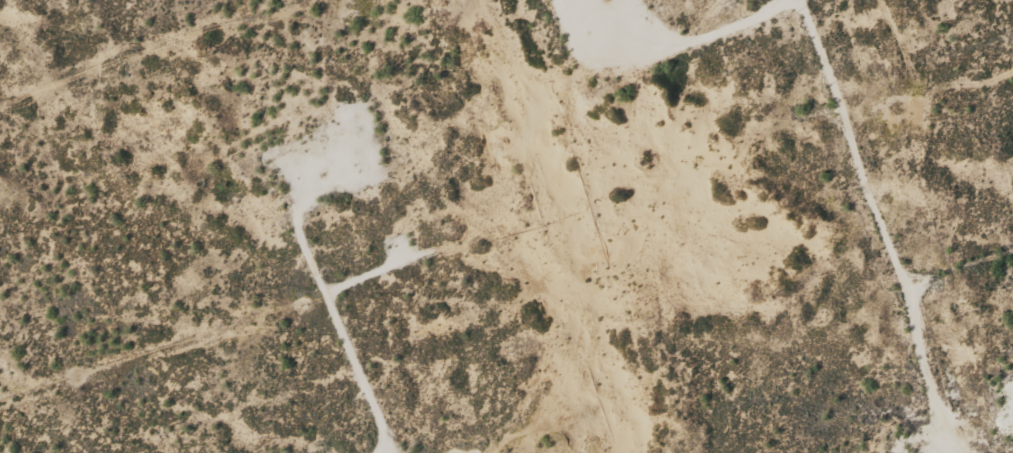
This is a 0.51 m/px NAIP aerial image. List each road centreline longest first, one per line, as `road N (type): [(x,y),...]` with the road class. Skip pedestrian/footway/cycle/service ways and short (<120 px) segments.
road 1 (track): [(814,0),(833,64),(848,74),(938,356),(954,452)]

